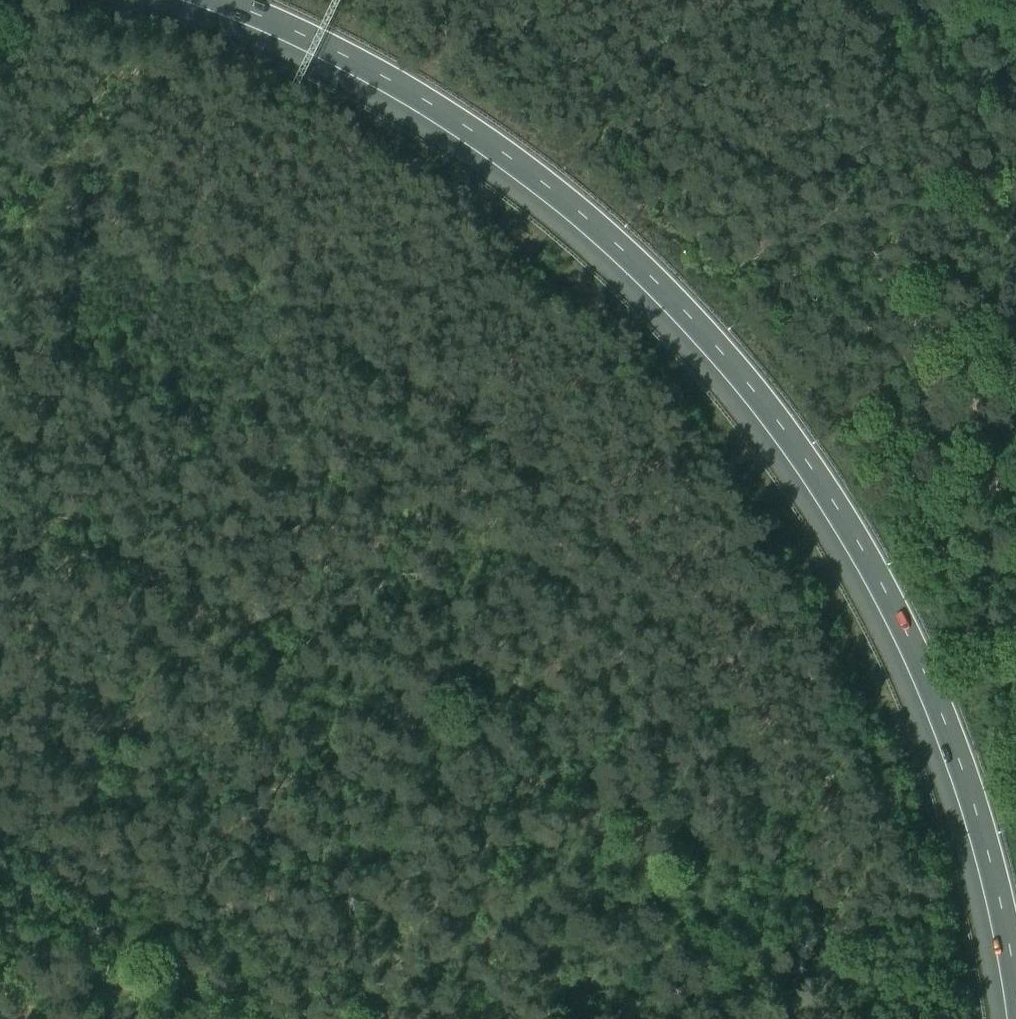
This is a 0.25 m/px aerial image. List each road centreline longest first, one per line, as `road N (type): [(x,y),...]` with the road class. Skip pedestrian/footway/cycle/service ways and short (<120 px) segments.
road 1 (motorway): [(212,0),(317,45),(523,170),(679,308),(754,396),(822,488),(910,647),(975,821),(1015,1005)]
road 2 (track): [(208,1018),(0,879)]

